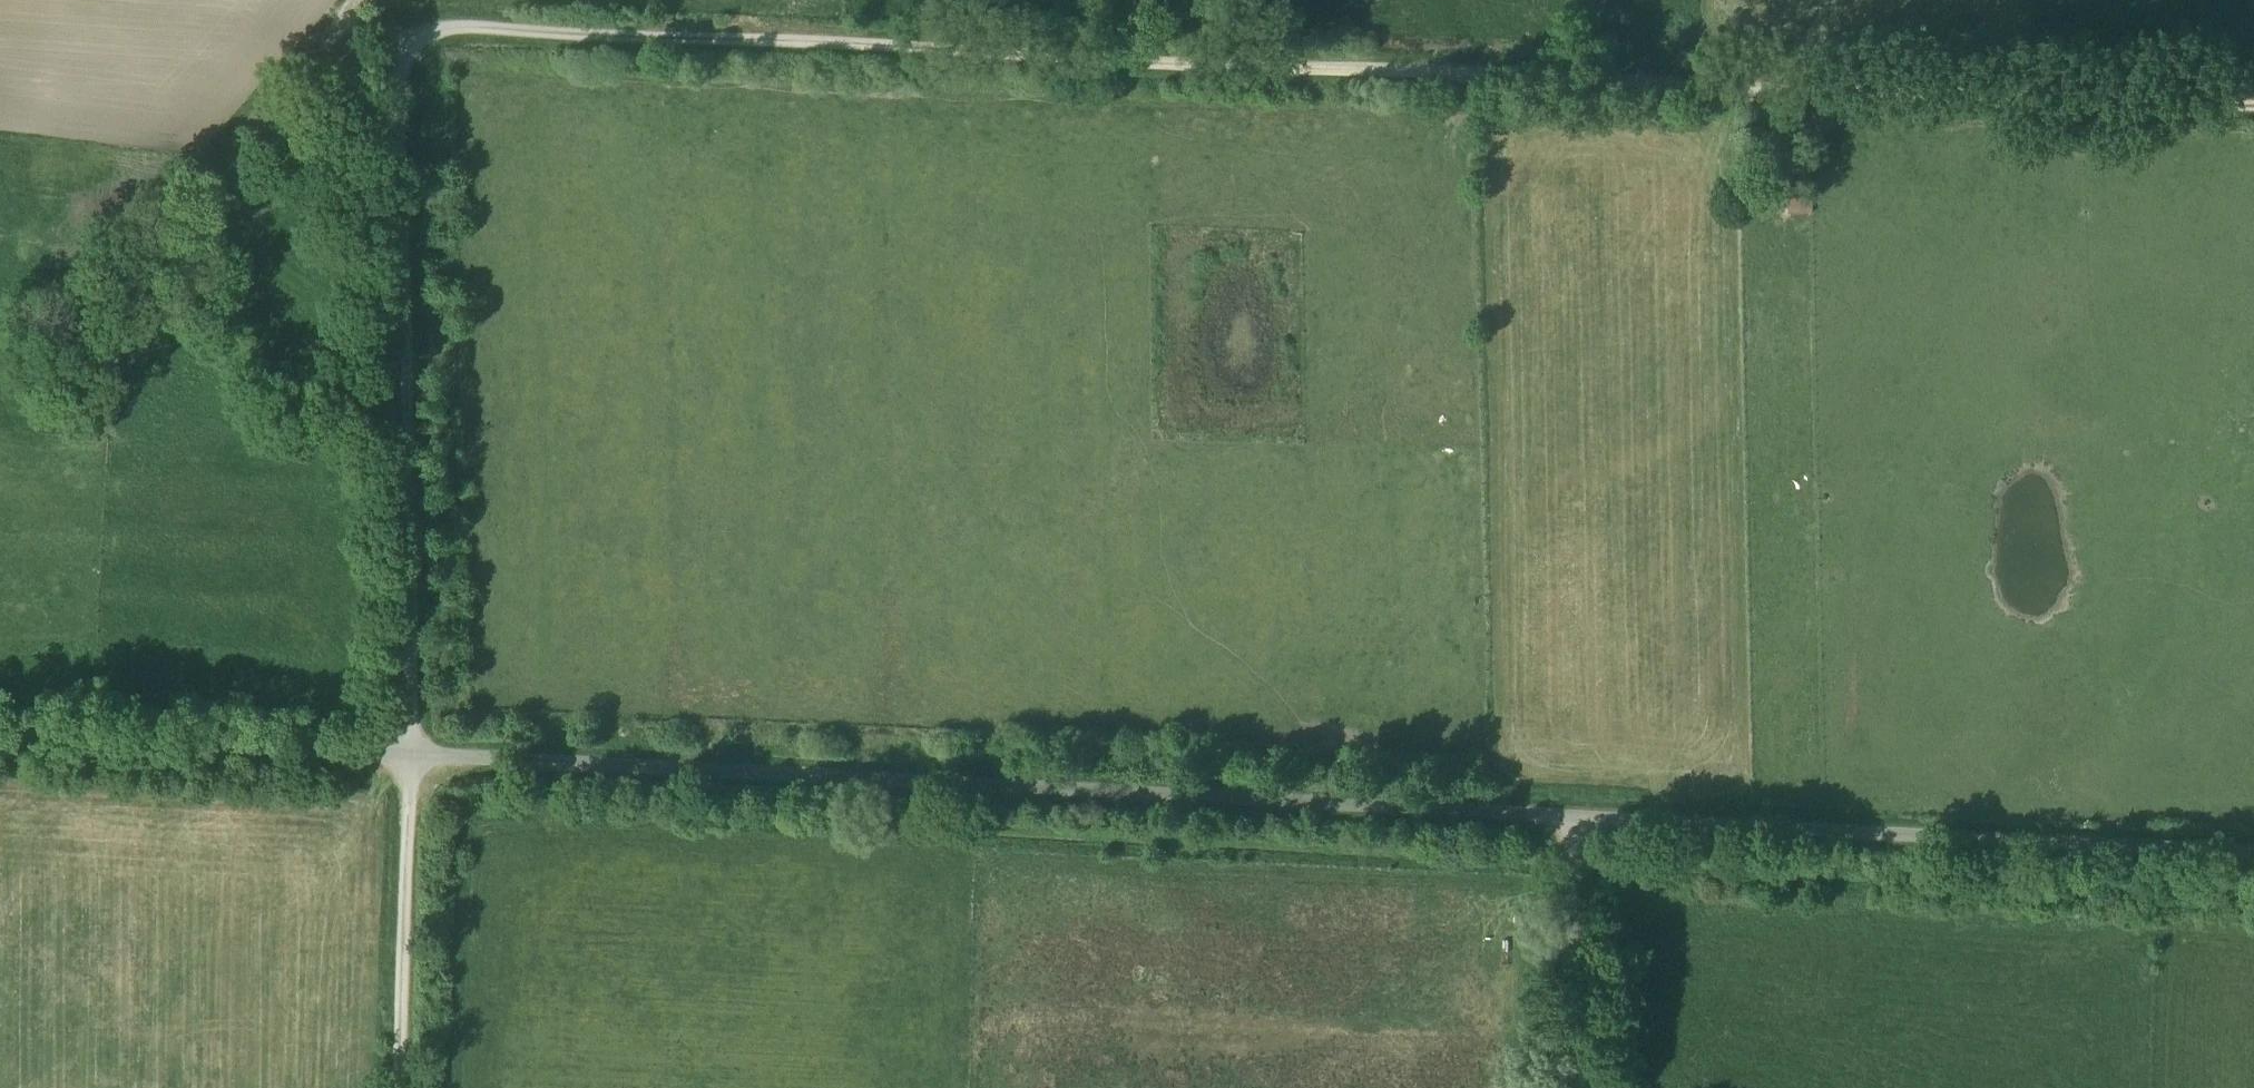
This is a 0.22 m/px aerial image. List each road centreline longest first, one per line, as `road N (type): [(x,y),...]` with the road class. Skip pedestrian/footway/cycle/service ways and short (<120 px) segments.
road 1 (track): [(397,1087),(409,753),(395,66),(414,39),(456,29),(2253,108)]
road 2 (unclassified): [(2253,848),(0,730)]
road 3 (track): [(1576,811),(1569,1087)]

